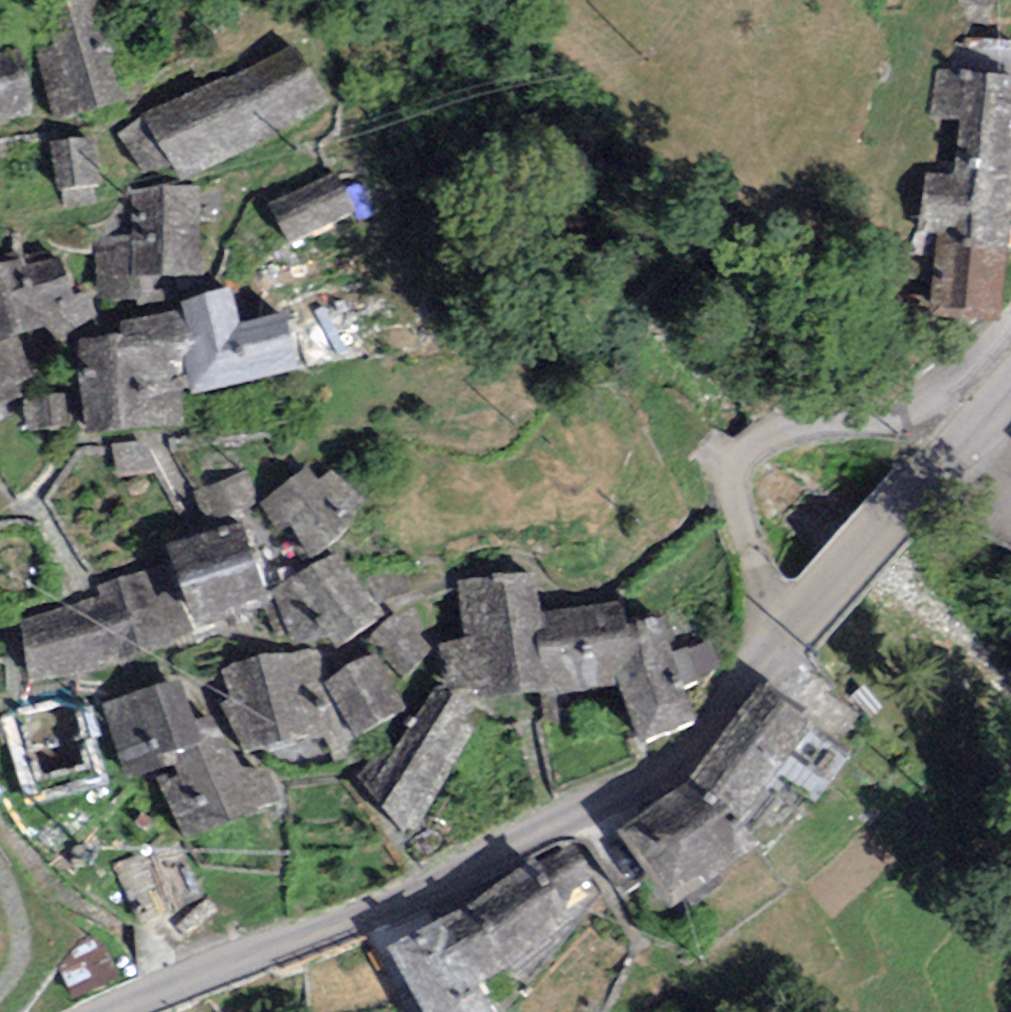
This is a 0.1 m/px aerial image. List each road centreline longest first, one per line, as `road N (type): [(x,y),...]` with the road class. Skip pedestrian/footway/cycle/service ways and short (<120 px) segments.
road 1 (tertiary): [(121,1011),(498,855),(652,773),(724,719),(798,638)]
road 2 (residential): [(1010,320),(929,391),(840,405),(777,426),(746,455),(749,523),(798,638)]
road 3 (tertiary): [(798,638),(930,474),(1010,391)]

